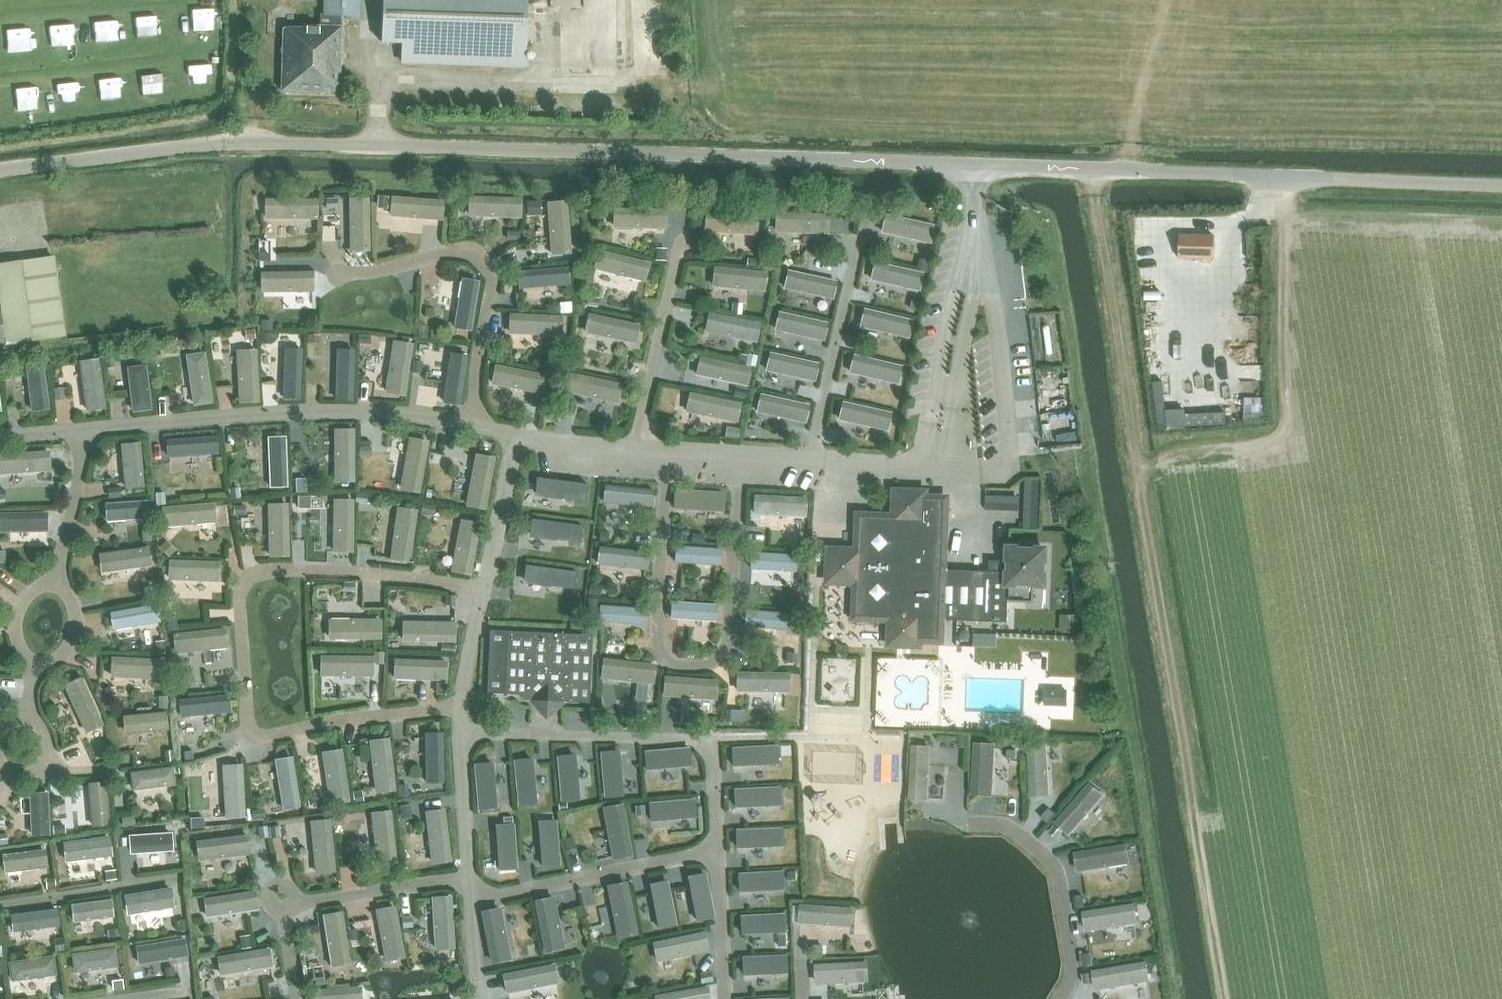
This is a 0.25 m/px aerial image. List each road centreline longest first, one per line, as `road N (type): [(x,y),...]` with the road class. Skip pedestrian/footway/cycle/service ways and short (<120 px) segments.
road 1 (unclassified): [(0,170),(257,142),(1501,185)]
road 2 (track): [(1191,806),(1089,169)]
road 3 (track): [(376,145),(381,86),(539,84),(541,0)]
road 4 (track): [(1129,170),(1148,50),(1165,0)]

